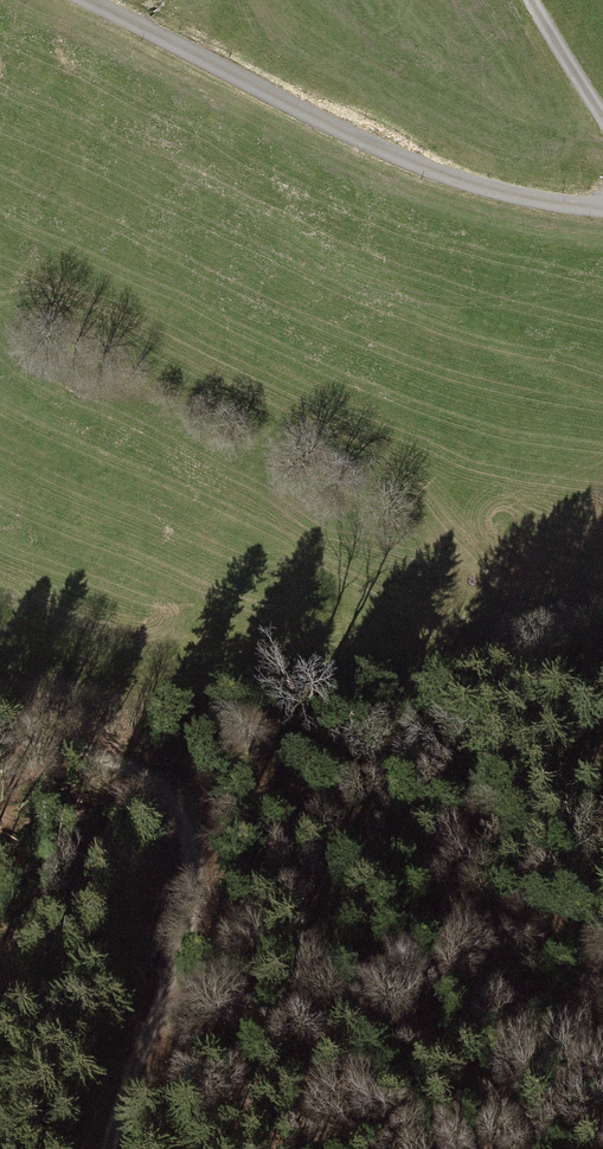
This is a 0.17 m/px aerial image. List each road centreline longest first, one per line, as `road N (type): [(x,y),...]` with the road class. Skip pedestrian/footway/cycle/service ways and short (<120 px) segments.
road 1 (track): [(602,200),(505,196),(373,146),(83,0)]
road 2 (track): [(156,988),(190,860),(178,803),(140,773),(68,745),(0,739)]
road 3 (track): [(100,1148),(156,988)]
road 4 (track): [(602,117),(533,0)]

